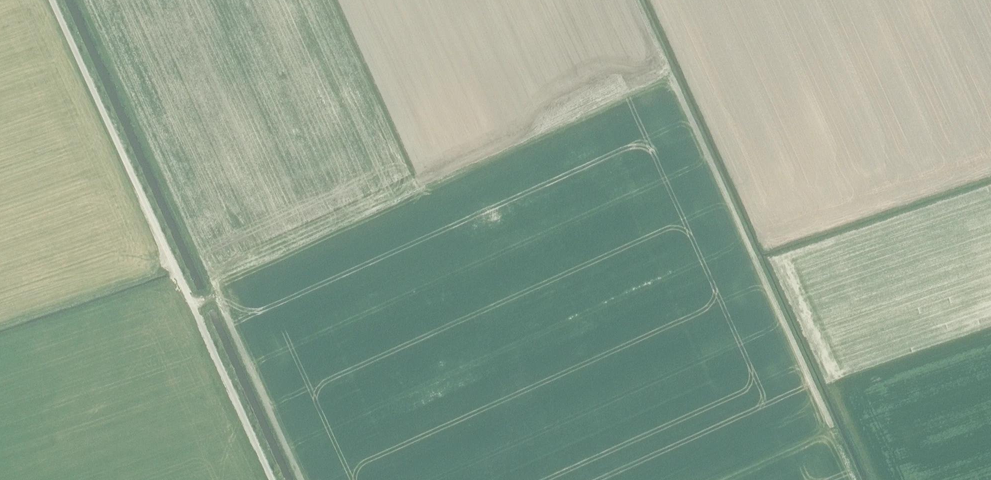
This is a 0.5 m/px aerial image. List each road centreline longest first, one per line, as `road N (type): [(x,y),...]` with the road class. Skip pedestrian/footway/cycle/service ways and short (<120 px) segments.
road 1 (unclassified): [(274,479),(54,0)]

